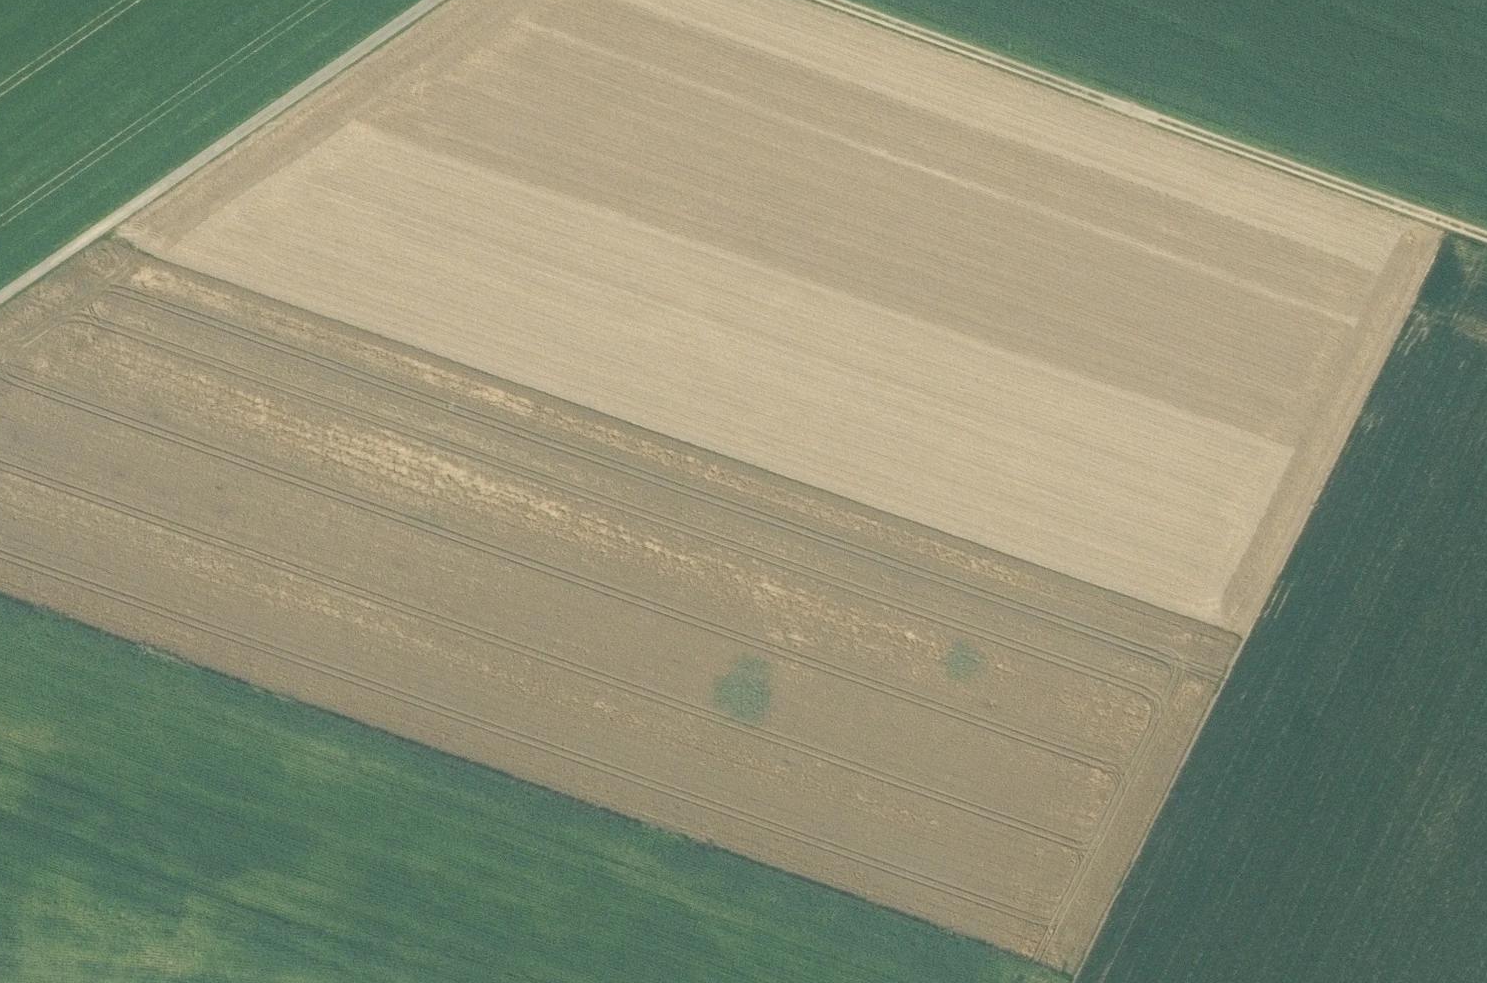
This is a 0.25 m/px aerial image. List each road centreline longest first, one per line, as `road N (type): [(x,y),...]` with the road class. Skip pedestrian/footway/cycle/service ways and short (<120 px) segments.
road 1 (track): [(836,0),(1486,232)]
road 2 (track): [(0,302),(439,0)]

